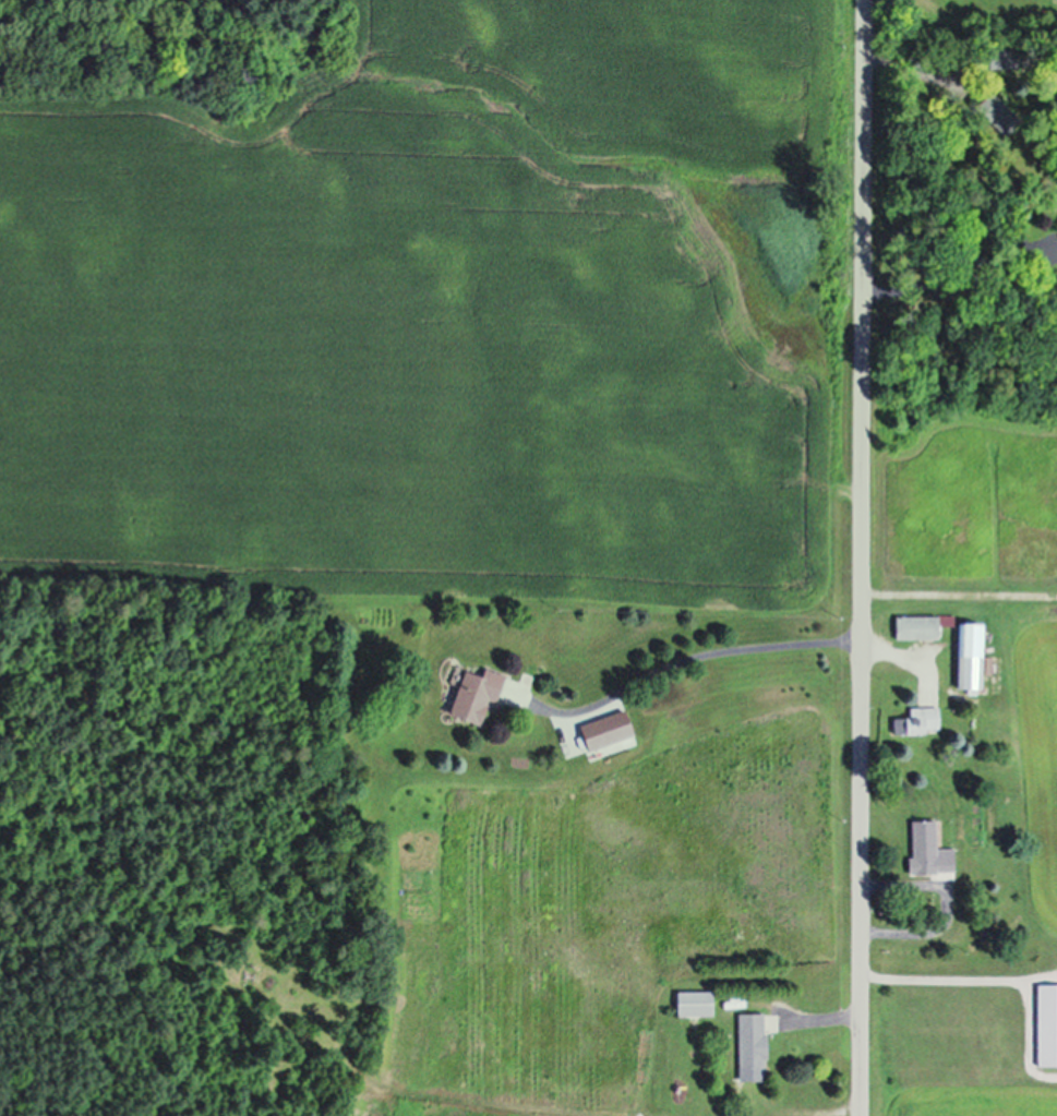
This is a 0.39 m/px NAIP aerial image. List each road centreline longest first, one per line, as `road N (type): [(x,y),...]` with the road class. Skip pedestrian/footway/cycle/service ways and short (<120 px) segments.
road 1 (residential): [(864,1115),(870,0)]

